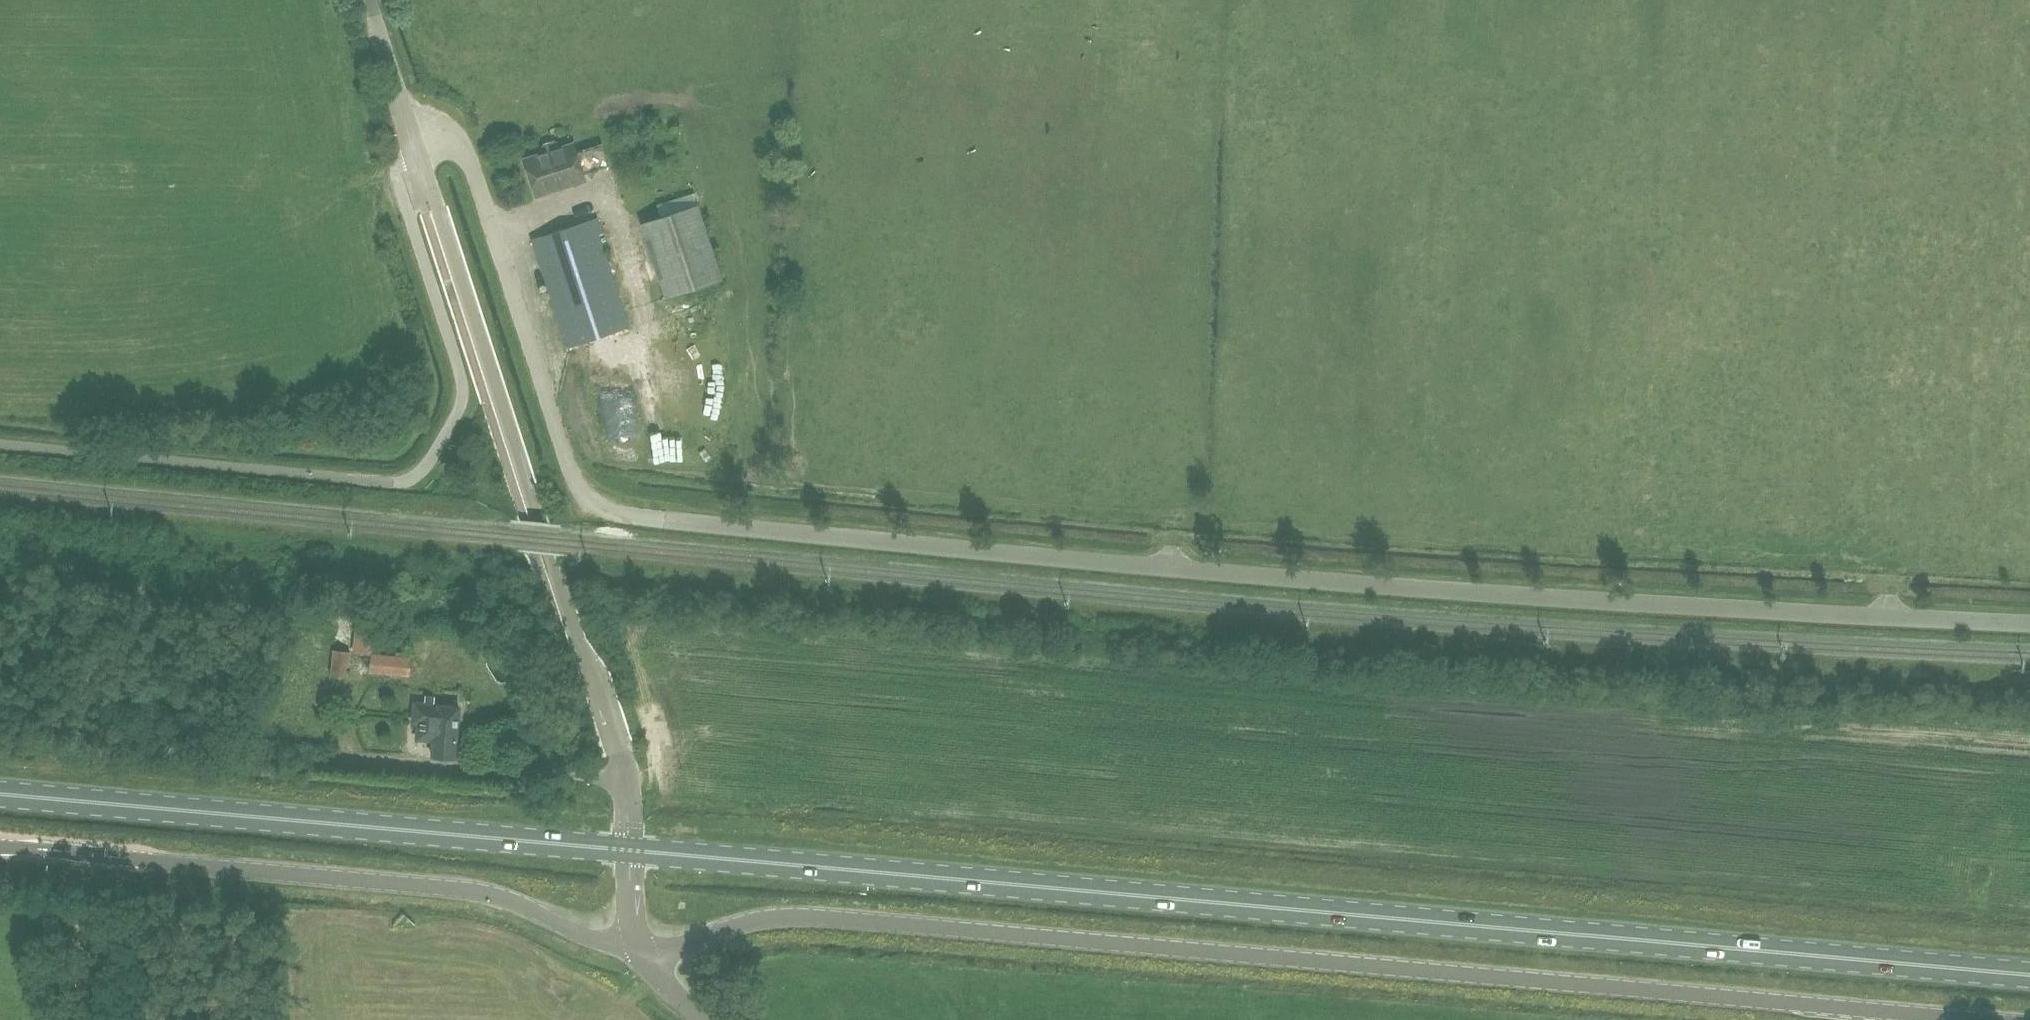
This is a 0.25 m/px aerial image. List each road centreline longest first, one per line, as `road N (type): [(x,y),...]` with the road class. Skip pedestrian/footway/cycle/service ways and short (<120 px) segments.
road 1 (unclassified): [(421,154),(448,142),(469,159),(576,479),(589,503),(609,513),(1582,604),(2029,626)]
road 2 (primary): [(2029,975),(629,850)]
road 3 (unclassified): [(1948,1019),(822,917),(764,920),(678,947),(639,949)]
road 4 (unclassified): [(0,445),(397,484),(415,479),(464,391),(397,180),(399,167),(421,154)]
road 5 (unclassified): [(629,850),(629,791),(421,154)]
road 6 (unclassified): [(639,949),(586,938),(518,904),(466,890),(0,848)]
road 7 (primary): [(629,850),(0,794)]
road 8 (unclassified): [(421,154),(369,0)]

